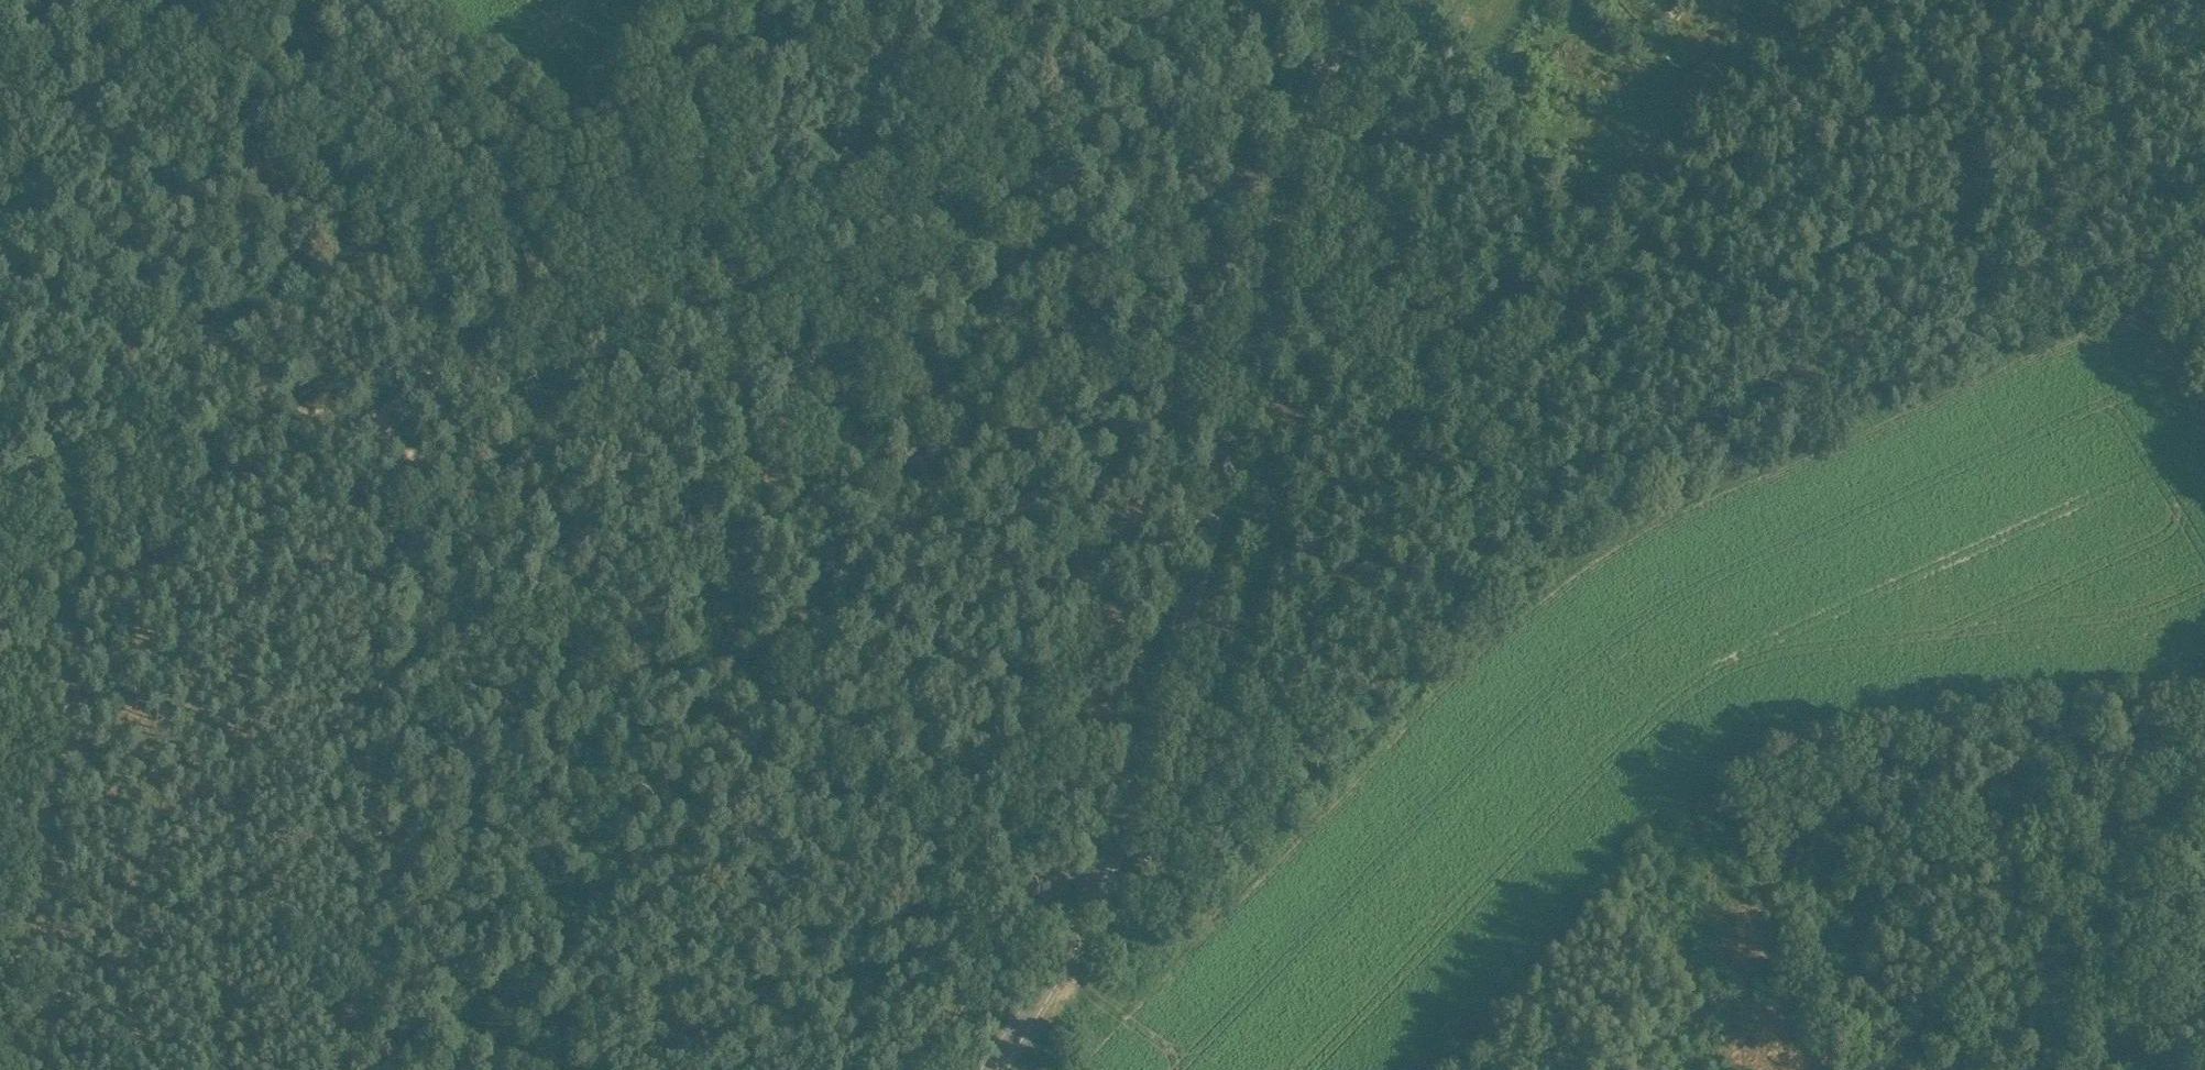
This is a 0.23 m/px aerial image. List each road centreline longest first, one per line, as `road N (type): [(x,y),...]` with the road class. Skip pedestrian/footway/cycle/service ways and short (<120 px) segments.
road 1 (tertiary): [(992,1069),(1086,919),(1129,820),(1343,0)]
road 2 (track): [(327,1069),(349,874),(346,741),(381,556),(386,437)]
road 3 (track): [(2204,825),(2082,1025),(2068,1069)]

